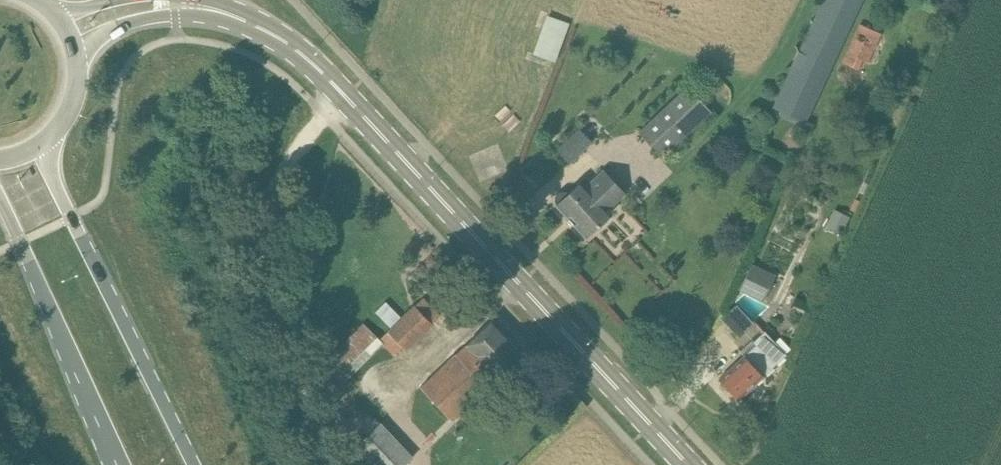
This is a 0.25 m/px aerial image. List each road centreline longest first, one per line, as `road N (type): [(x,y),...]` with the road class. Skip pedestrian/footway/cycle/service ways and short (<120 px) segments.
road 1 (primary): [(691,464),(315,66),(270,28),(182,2)]
road 2 (track): [(350,101),(280,179),(264,253),(269,309),(332,464)]
road 3 (primary): [(188,464),(40,143)]
road 4 (primary): [(0,200),(119,464)]
road 5 (primary): [(72,52),(182,2)]

